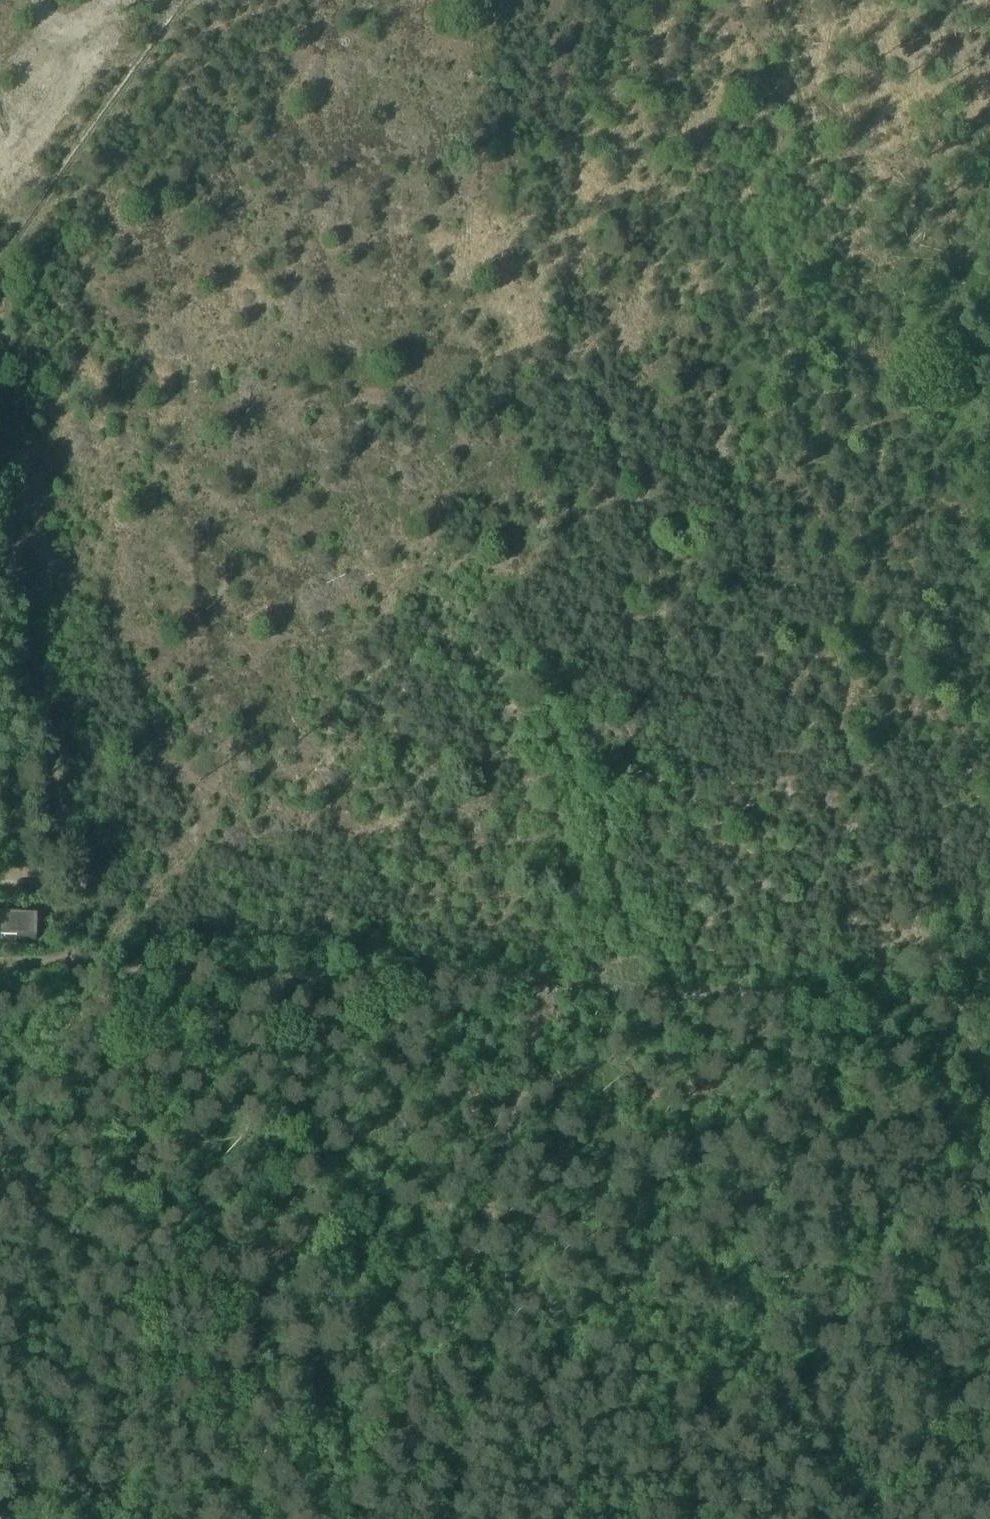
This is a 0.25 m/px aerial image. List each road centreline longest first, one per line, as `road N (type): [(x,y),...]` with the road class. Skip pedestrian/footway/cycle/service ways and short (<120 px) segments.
road 1 (track): [(960,1009),(77,971)]
road 2 (track): [(536,992),(396,1518)]
road 3 (track): [(0,476),(85,932),(77,971)]

